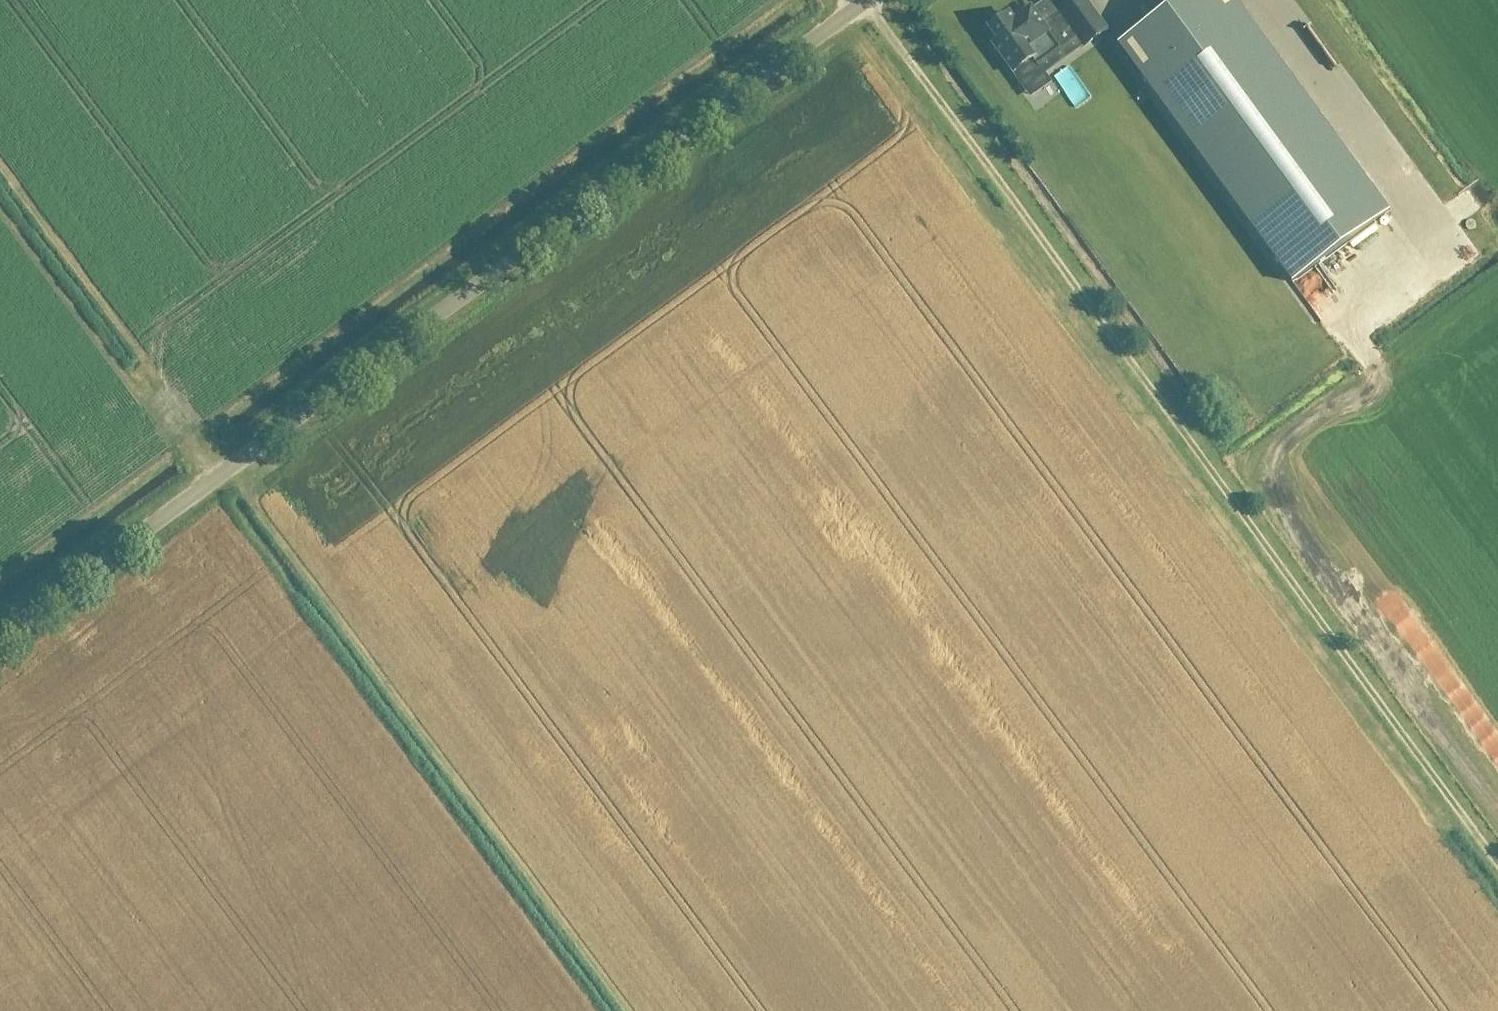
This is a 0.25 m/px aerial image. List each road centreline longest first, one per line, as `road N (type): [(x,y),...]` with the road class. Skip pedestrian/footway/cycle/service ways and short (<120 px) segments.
road 1 (unclassified): [(0,638),(870,0)]

